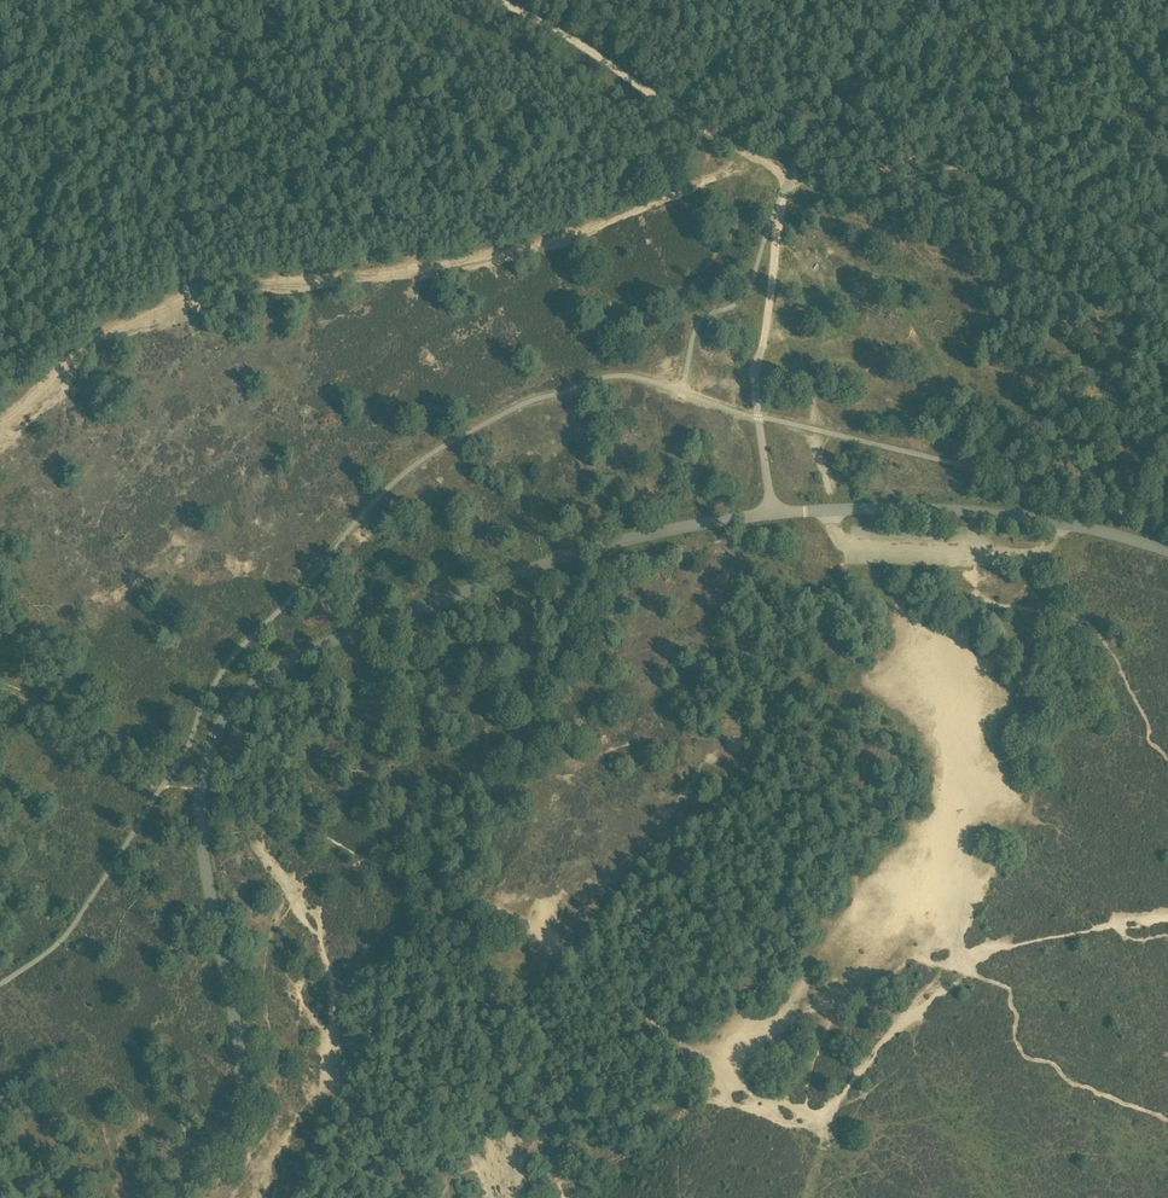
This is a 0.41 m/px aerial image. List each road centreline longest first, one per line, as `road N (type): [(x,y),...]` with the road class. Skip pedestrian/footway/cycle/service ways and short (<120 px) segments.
road 1 (unclassified): [(176,1197),(213,1154),(241,1093),(198,809),(205,760),(225,715),(283,663),(404,612),(630,540),(772,516)]
road 2 (unclassified): [(1167,552),(1015,516),(832,512)]
road 3 (track): [(755,158),(549,25),(491,0)]
road 4 (track): [(791,178),(840,95),(931,0)]
road 5 (track): [(780,201),(762,350),(824,332)]
road 6 (unclassified): [(772,516),(753,381),(762,350)]

